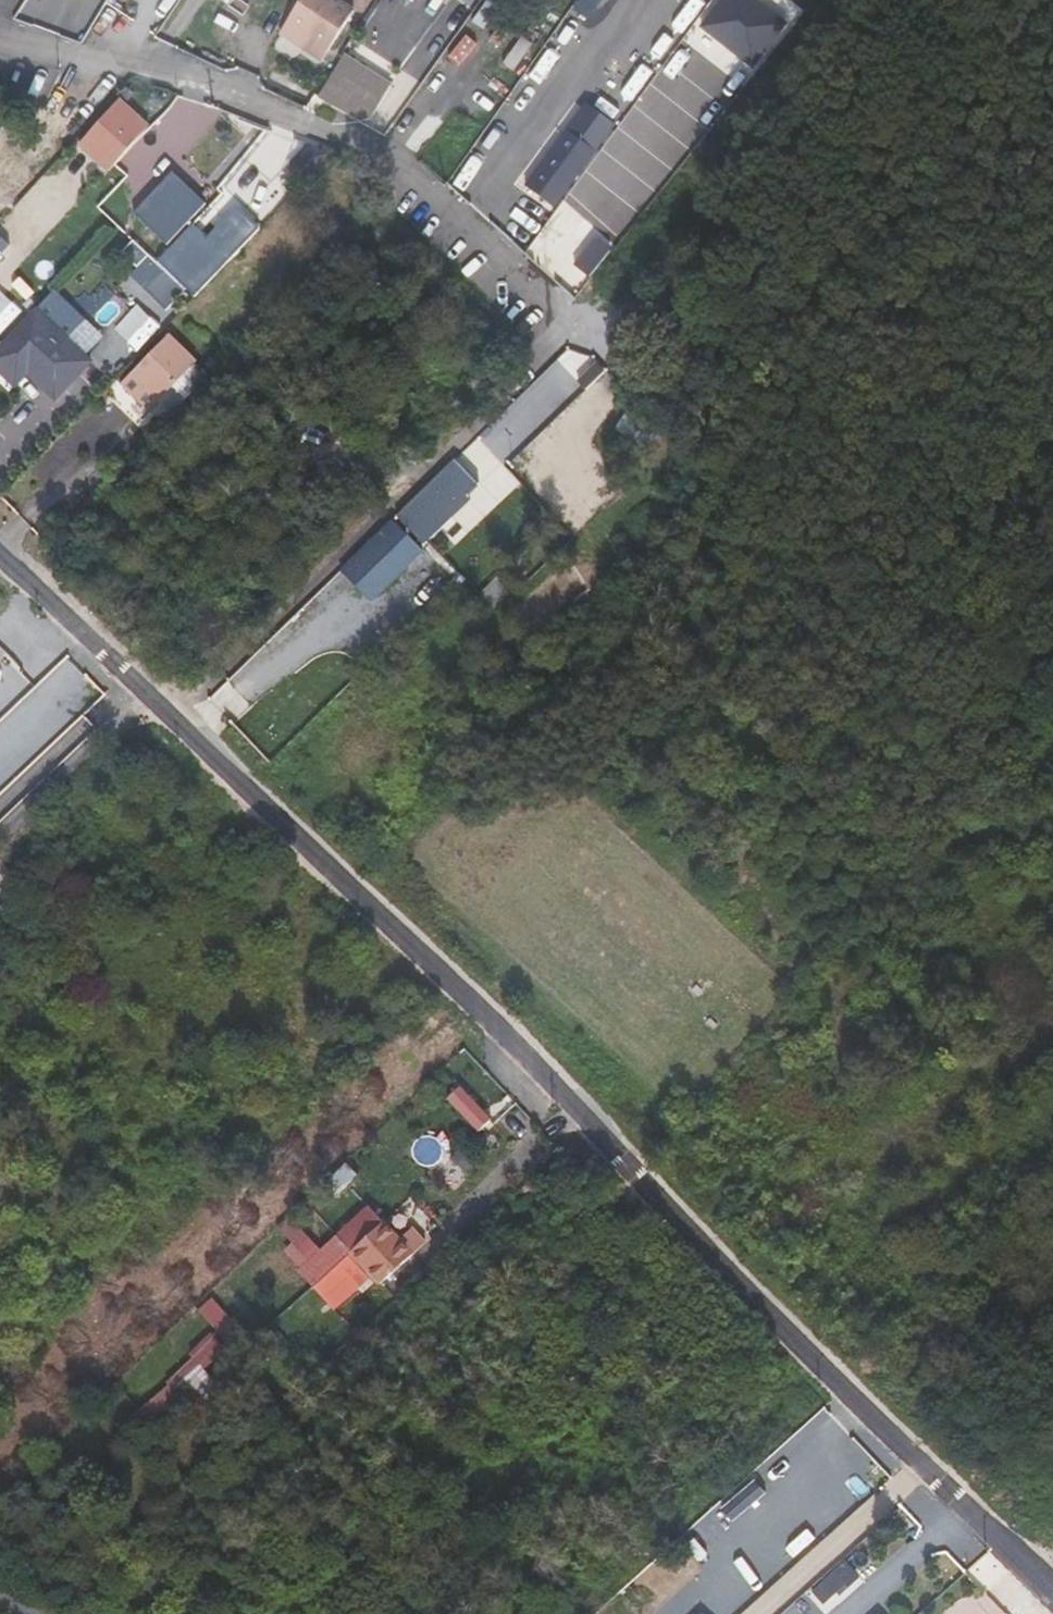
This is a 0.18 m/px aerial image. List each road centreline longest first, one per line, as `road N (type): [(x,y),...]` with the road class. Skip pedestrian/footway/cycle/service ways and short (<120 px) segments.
road 1 (unclassified): [(1052,1589),(936,1464),(721,1261),(539,1061),(0,548)]
road 2 (residential): [(566,322),(432,195),(371,149),(131,66),(0,39)]

